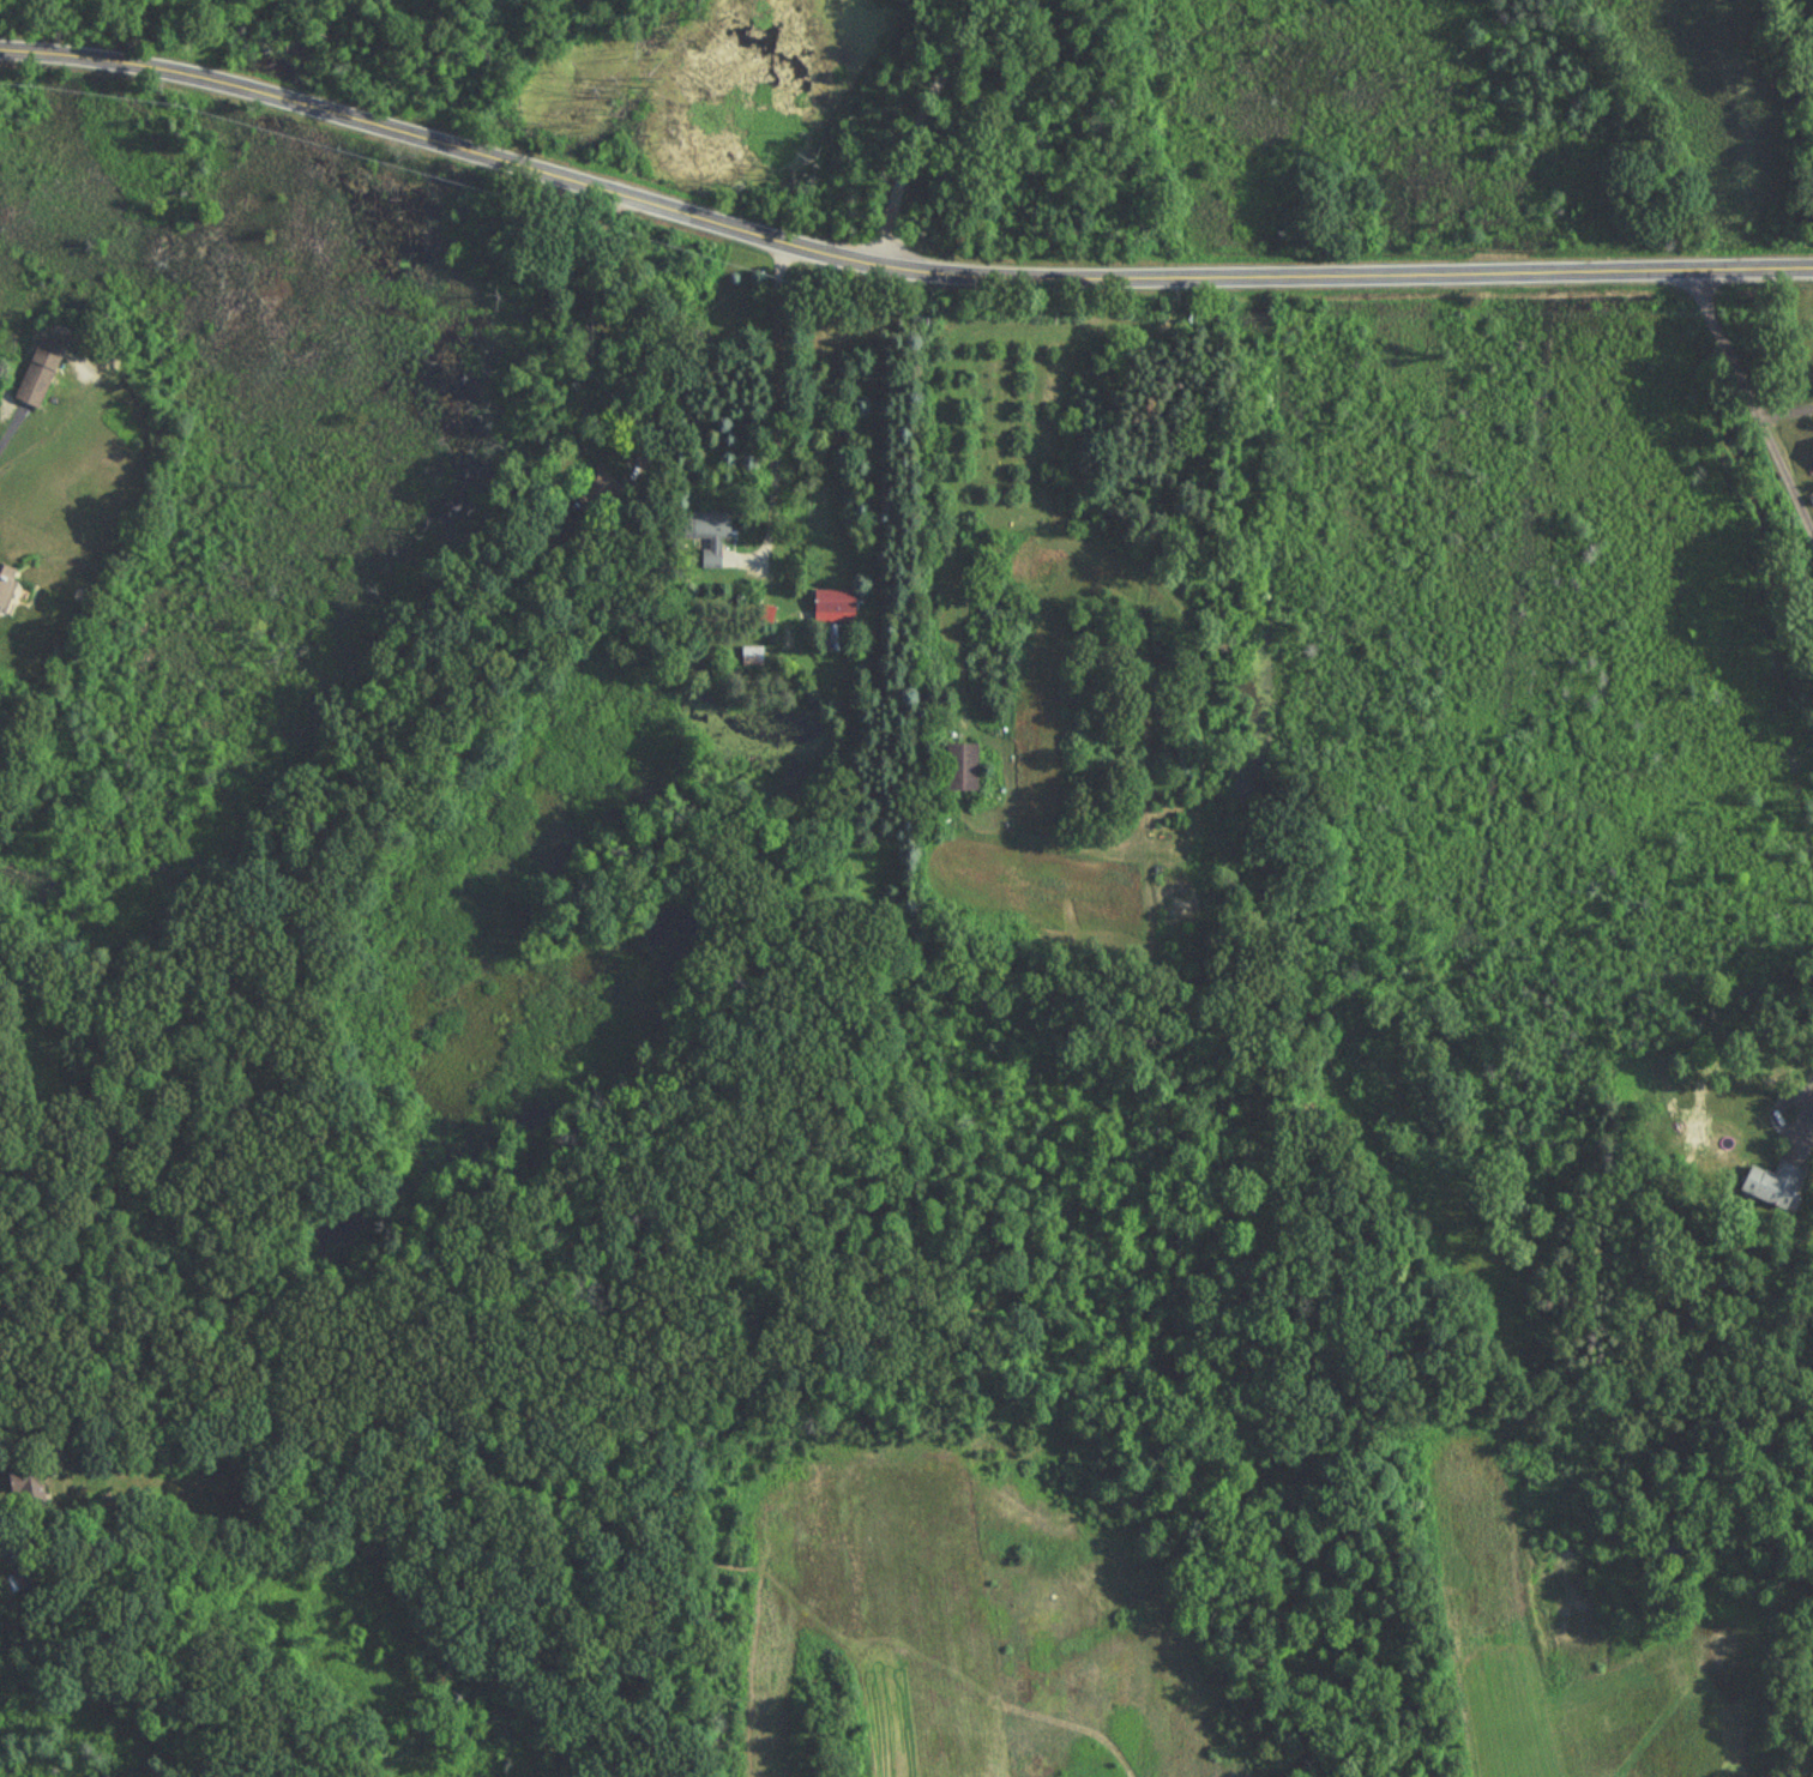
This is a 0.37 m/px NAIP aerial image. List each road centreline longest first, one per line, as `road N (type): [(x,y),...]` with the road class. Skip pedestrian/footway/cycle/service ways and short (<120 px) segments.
road 1 (tertiary): [(1812,269),(989,279),(877,267),(270,96),(114,62),(0,51)]
road 2 (residential): [(1688,271),(1812,553)]

